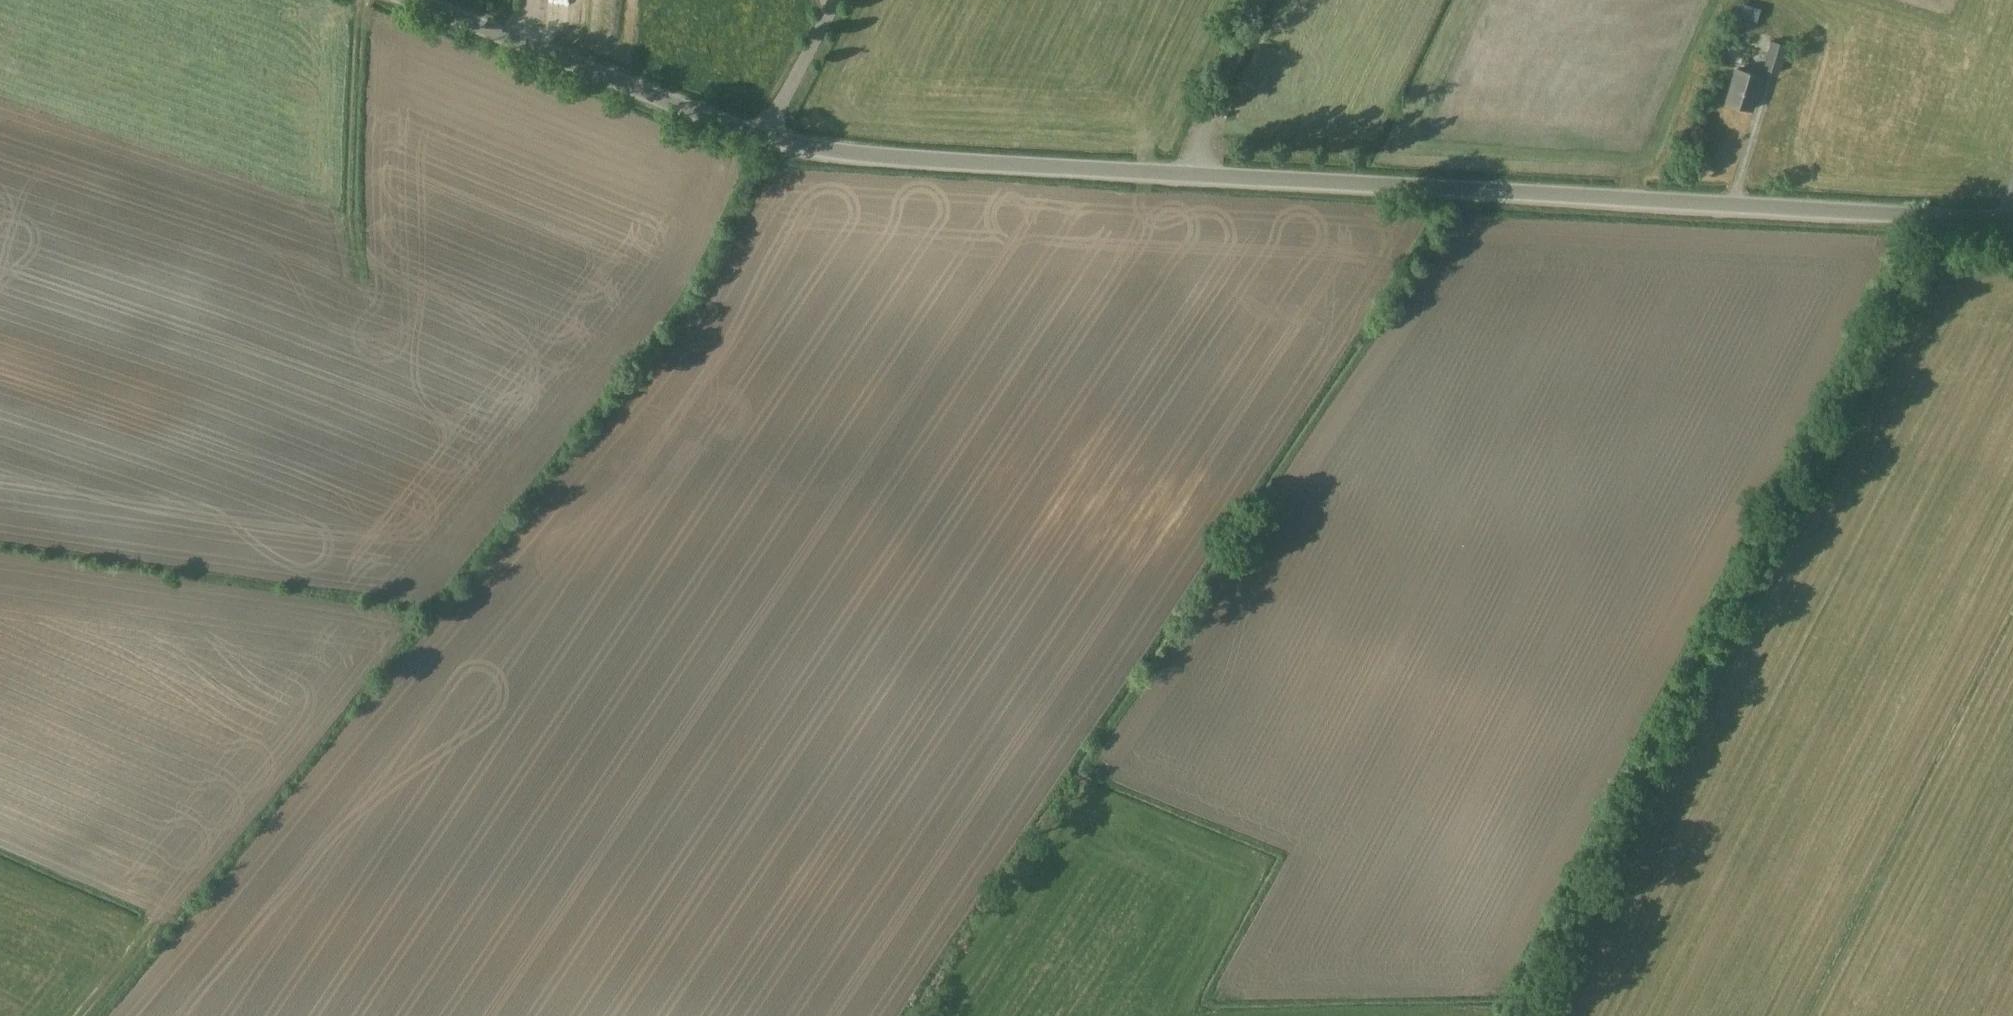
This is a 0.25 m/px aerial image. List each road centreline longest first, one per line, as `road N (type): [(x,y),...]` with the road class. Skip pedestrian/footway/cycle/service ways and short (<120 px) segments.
road 1 (unclassified): [(2012,221),(1167,179),(763,140)]
road 2 (unclassified): [(763,140),(411,0)]
road 3 (unclassified): [(763,140),(836,0)]

